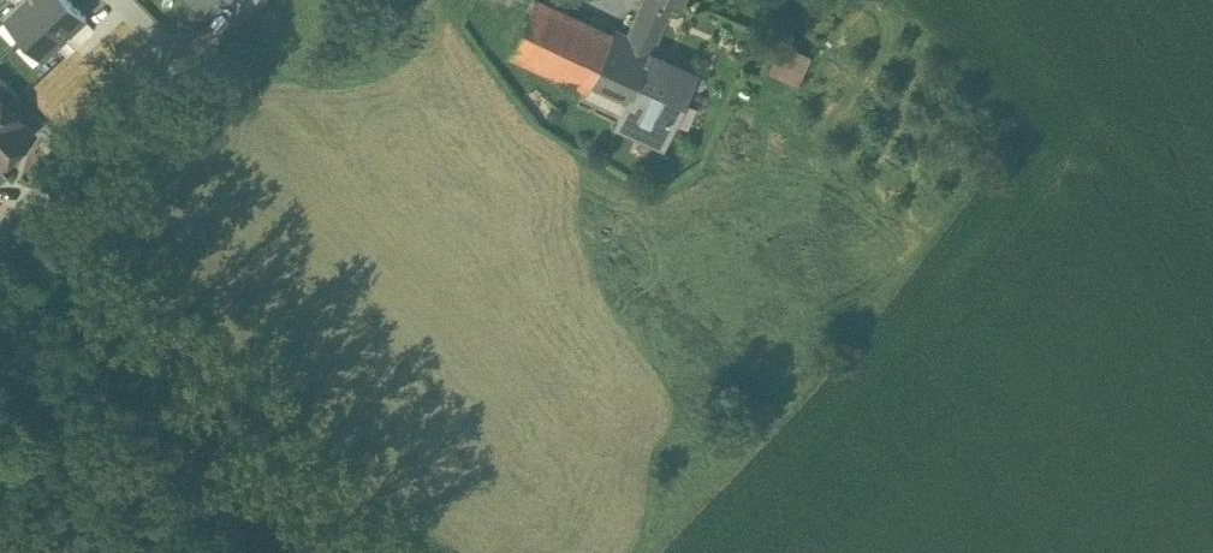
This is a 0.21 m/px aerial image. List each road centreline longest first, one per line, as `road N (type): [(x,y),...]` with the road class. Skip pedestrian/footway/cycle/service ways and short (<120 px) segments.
road 1 (residential): [(0,237),(250,0)]

